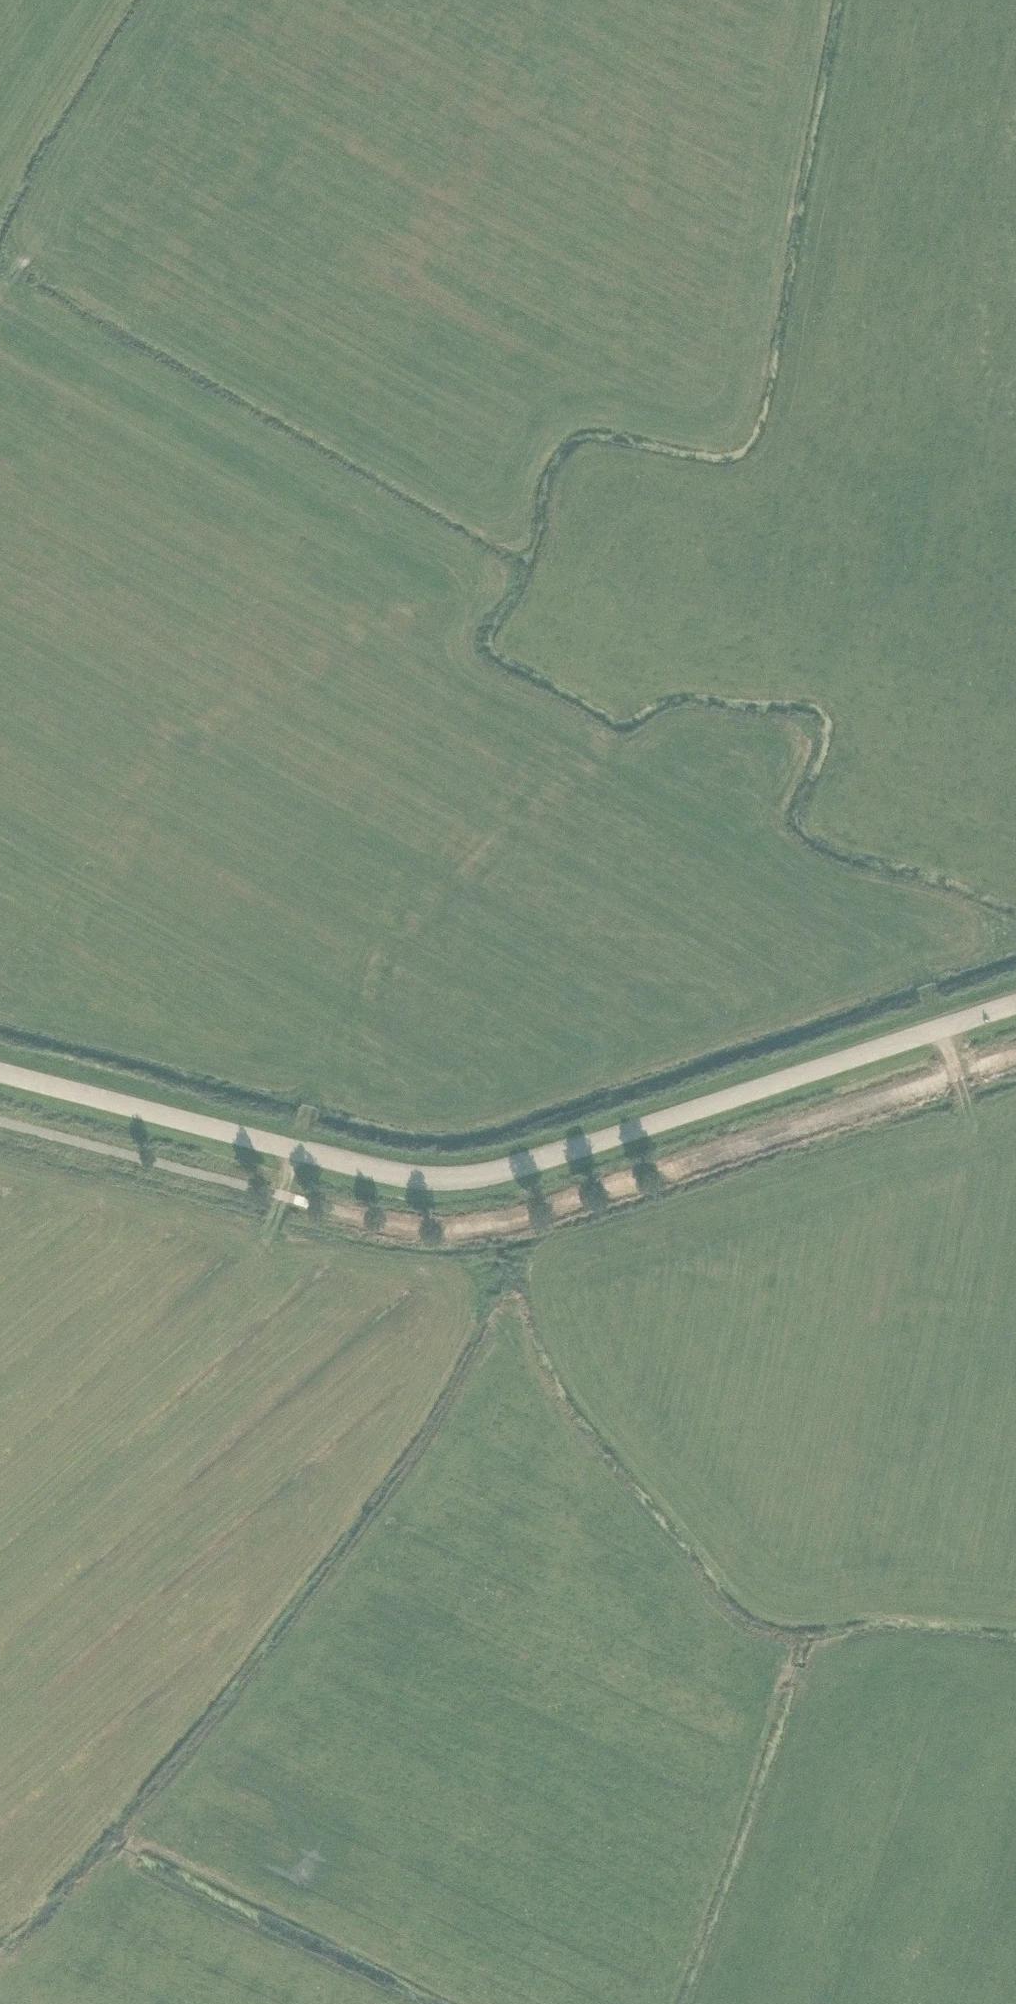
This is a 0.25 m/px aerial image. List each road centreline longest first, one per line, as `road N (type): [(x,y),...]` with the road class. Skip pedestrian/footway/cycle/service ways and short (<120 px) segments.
road 1 (tertiary): [(1015,1002),(490,1176),(445,1181),(397,1177),(0,1073)]

